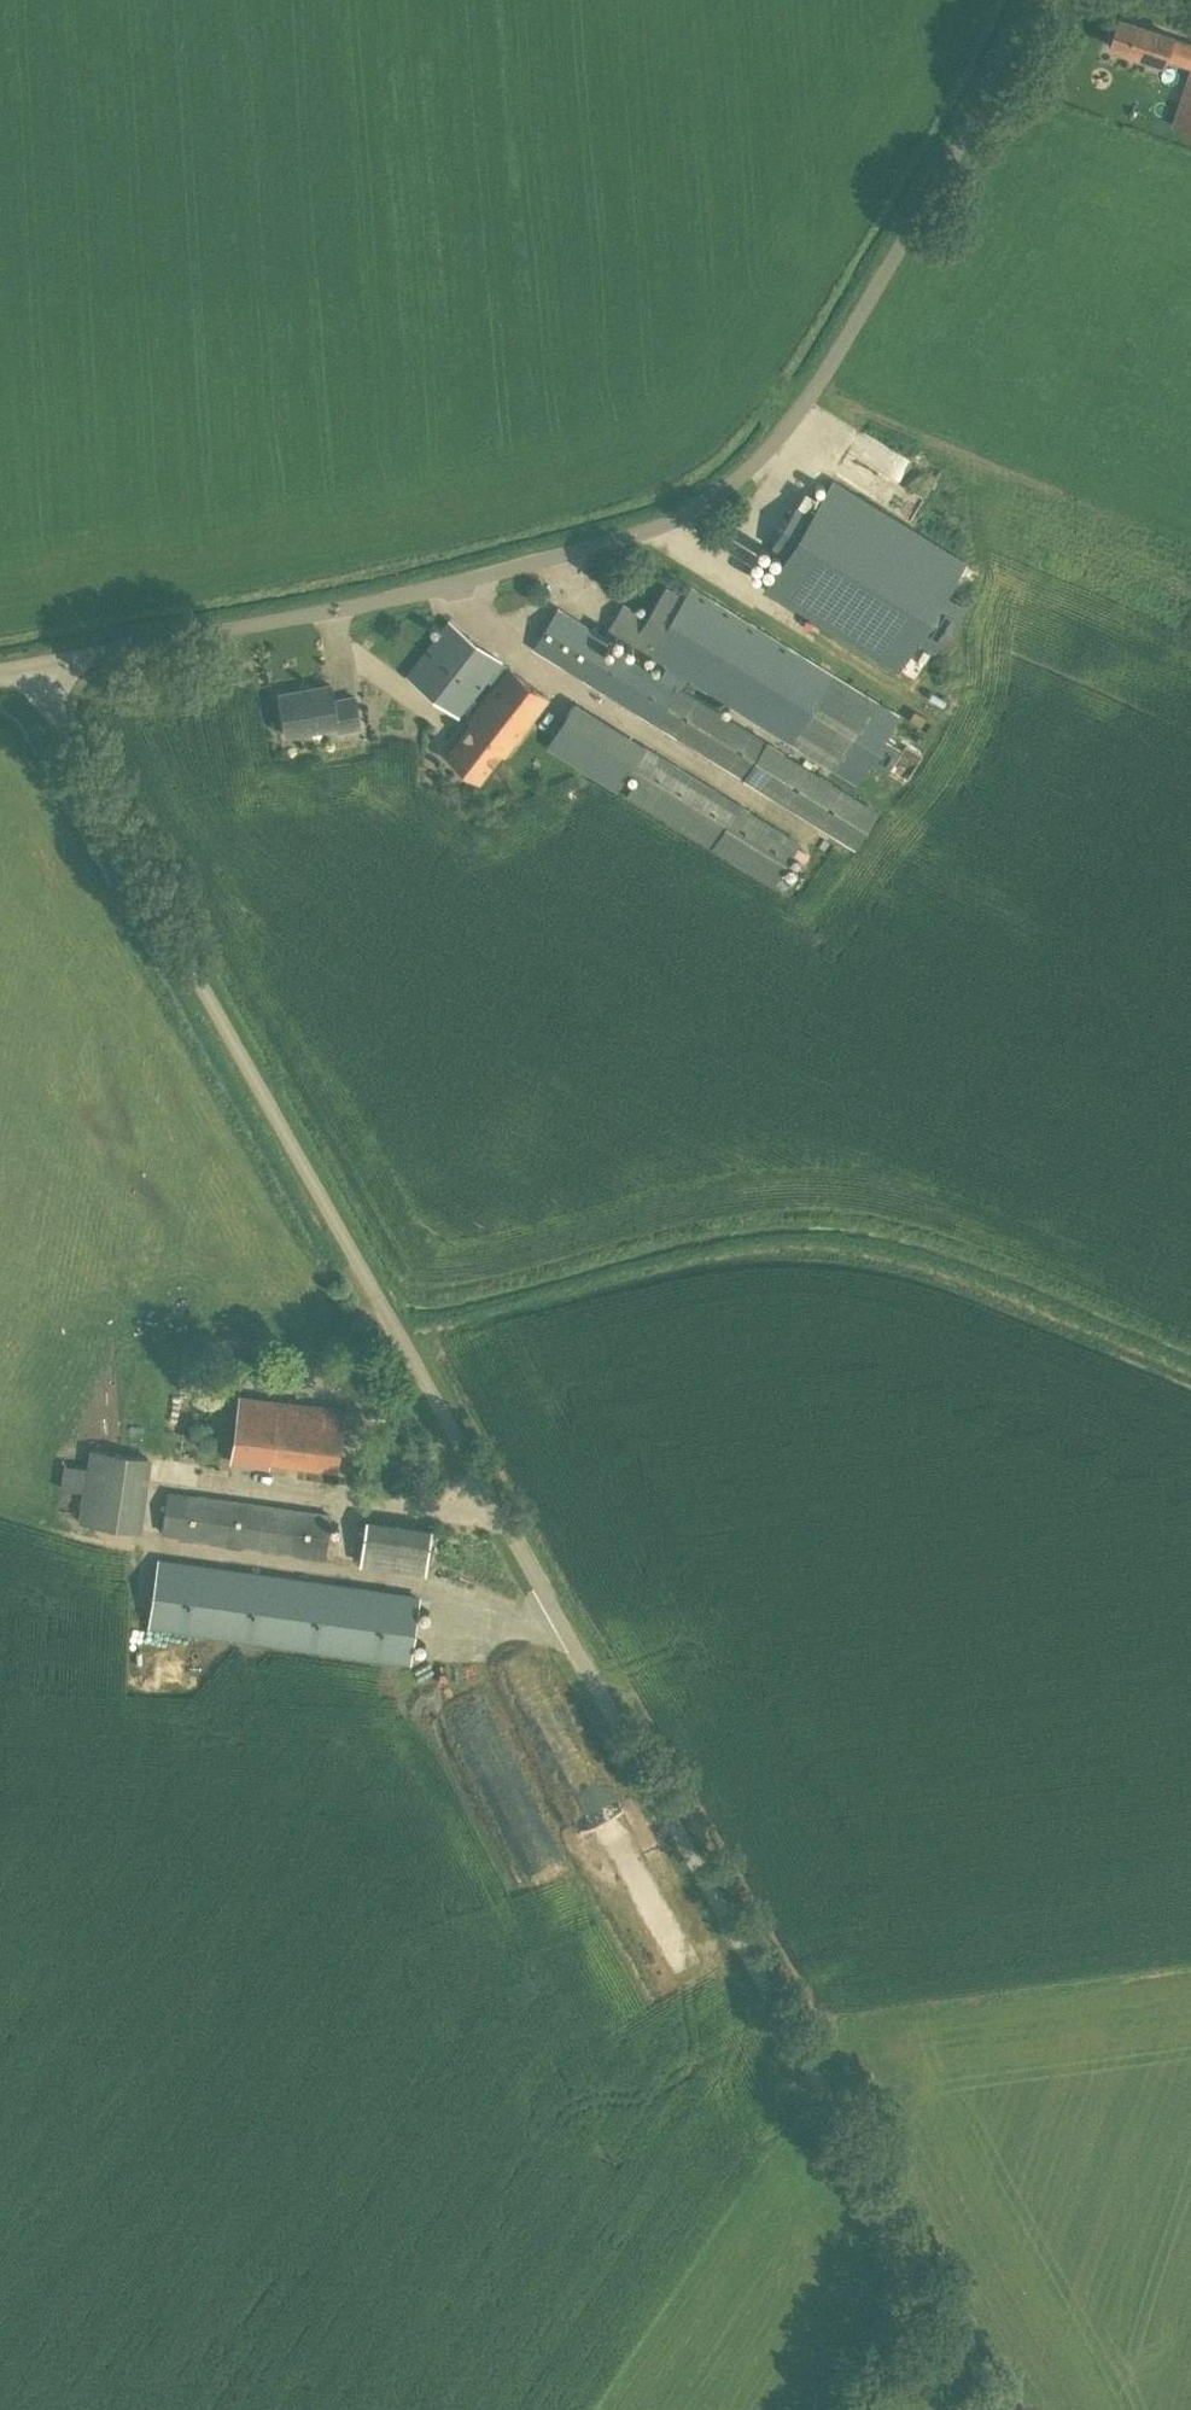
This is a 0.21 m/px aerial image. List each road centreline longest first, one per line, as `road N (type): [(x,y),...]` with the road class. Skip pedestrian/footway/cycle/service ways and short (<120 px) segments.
road 1 (unclassified): [(1006,2409),(667,1815),(34,663)]
road 2 (unclassified): [(34,663),(450,584),(575,552),(700,505),(747,470),(805,403),(1038,0)]

